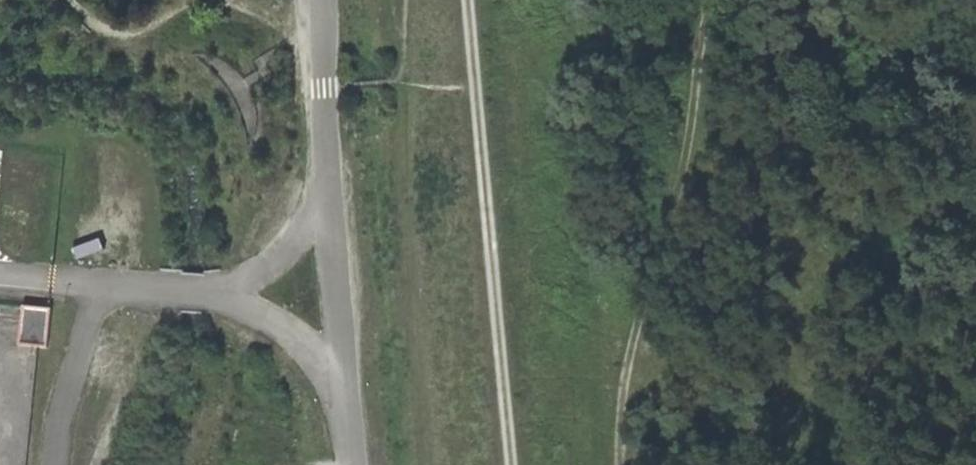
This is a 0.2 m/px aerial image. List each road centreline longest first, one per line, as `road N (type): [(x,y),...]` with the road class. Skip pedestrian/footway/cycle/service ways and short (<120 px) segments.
road 1 (track): [(707,0),(678,198),(628,362),(617,464)]
road 2 (track): [(513,464),(469,0)]
road 3 (unclassified): [(352,464),(312,0)]

